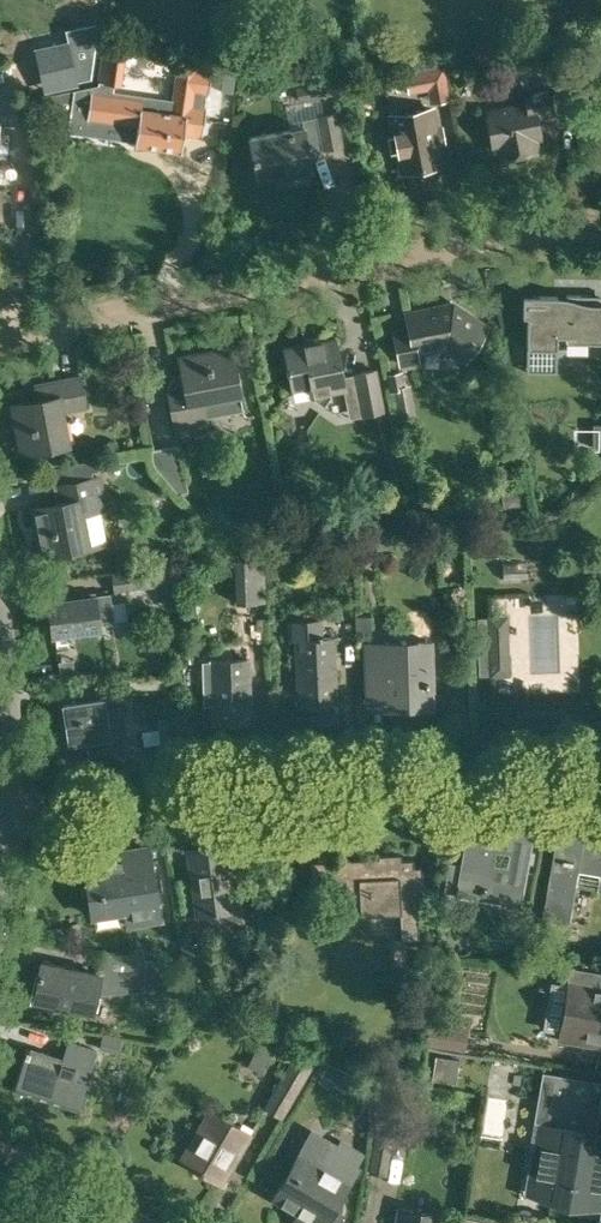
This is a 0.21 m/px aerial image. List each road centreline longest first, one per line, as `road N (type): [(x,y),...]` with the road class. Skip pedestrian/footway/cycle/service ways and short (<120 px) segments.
road 1 (residential): [(0,337),(542,230),(600,233)]
road 2 (residential): [(11,821),(241,782),(487,772),(600,786)]
road 3 (residential): [(11,821),(11,664),(0,598)]
road 4 (residential): [(0,1146),(132,1222)]

